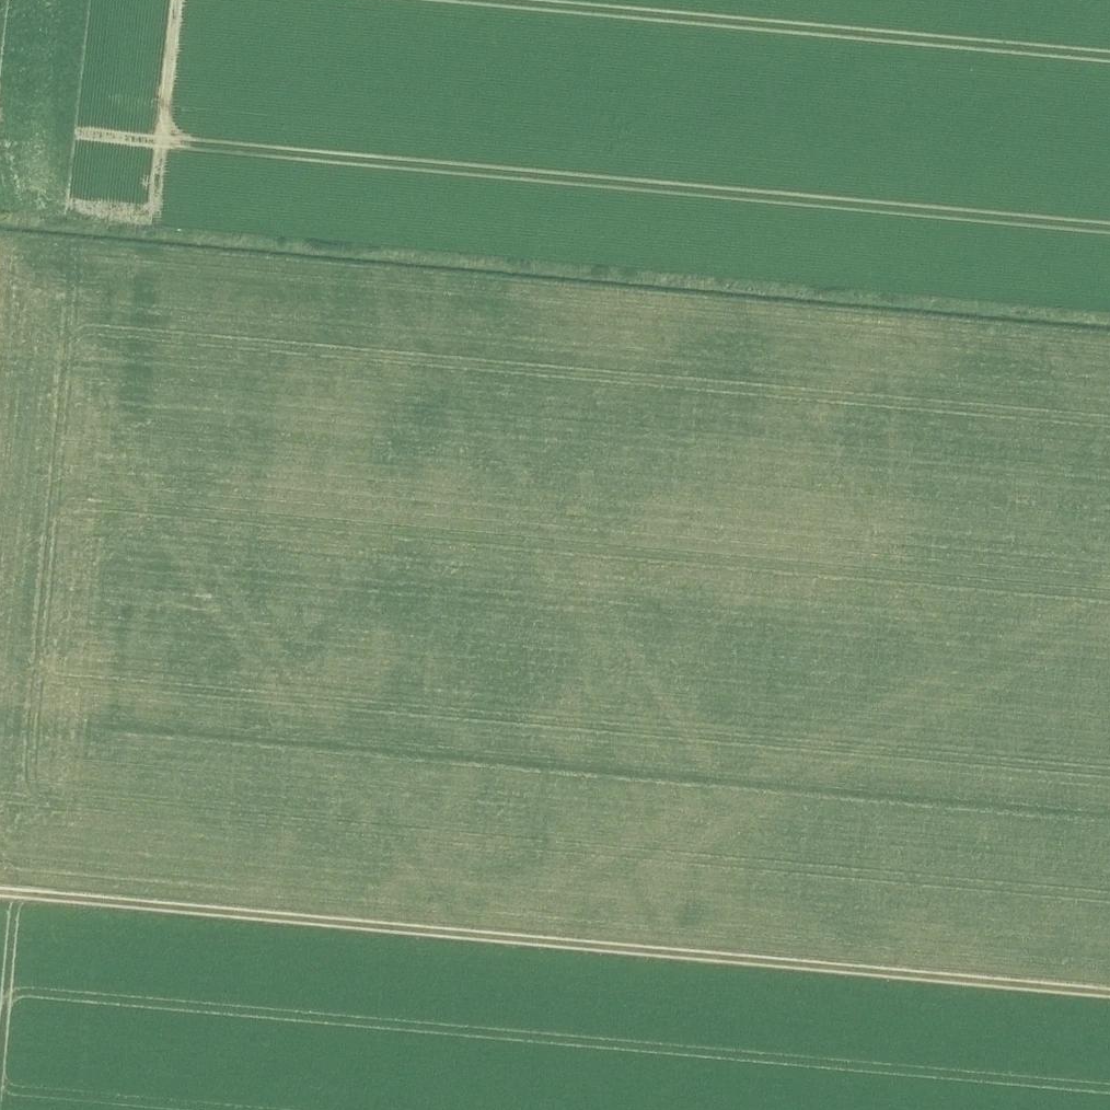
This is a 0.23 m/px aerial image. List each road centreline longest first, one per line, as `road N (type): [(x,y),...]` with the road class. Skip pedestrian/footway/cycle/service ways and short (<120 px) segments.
road 1 (track): [(0,889),(1109,987)]

